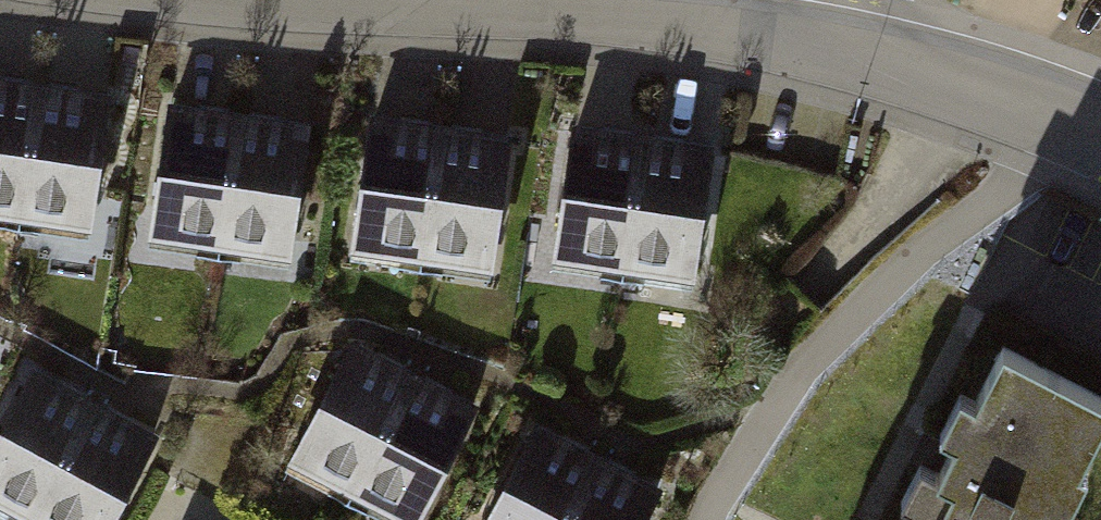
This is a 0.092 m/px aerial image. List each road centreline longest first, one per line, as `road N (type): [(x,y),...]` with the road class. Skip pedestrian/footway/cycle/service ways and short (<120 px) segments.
road 1 (residential): [(783,39),(446,0)]
road 2 (residential): [(1100,134),(783,39)]

